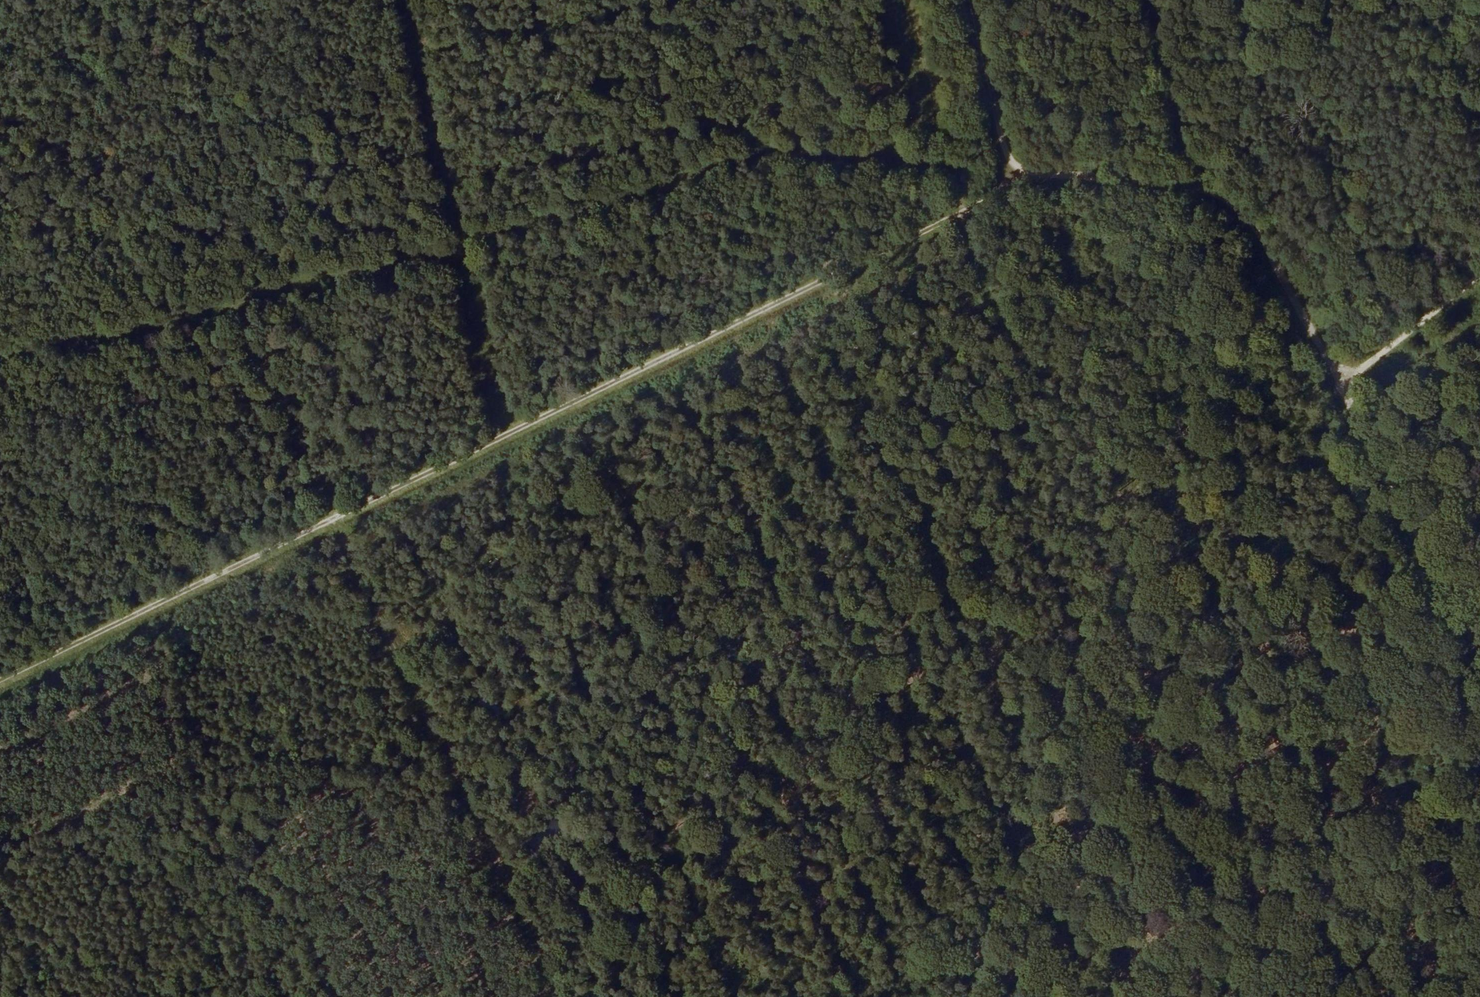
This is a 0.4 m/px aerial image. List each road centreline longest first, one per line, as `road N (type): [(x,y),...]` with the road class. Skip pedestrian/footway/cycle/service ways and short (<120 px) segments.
road 1 (track): [(0,679),(961,213),(1013,196),(1026,171)]
road 2 (track): [(1220,194),(978,996)]
road 3 (track): [(961,213),(1021,355),(1038,370),(1319,438),(1479,730)]
road 4 (track): [(228,299),(568,996)]
road 5 (track): [(1194,187),(1220,194),(1254,222),(1387,444),(1479,629)]
road 6 (track): [(983,0),(1026,171),(1194,187)]
road 7 (track): [(961,213),(915,0)]
road 8 (track): [(1194,187),(1154,0)]
road 9 (track): [(1479,276),(1351,379)]

